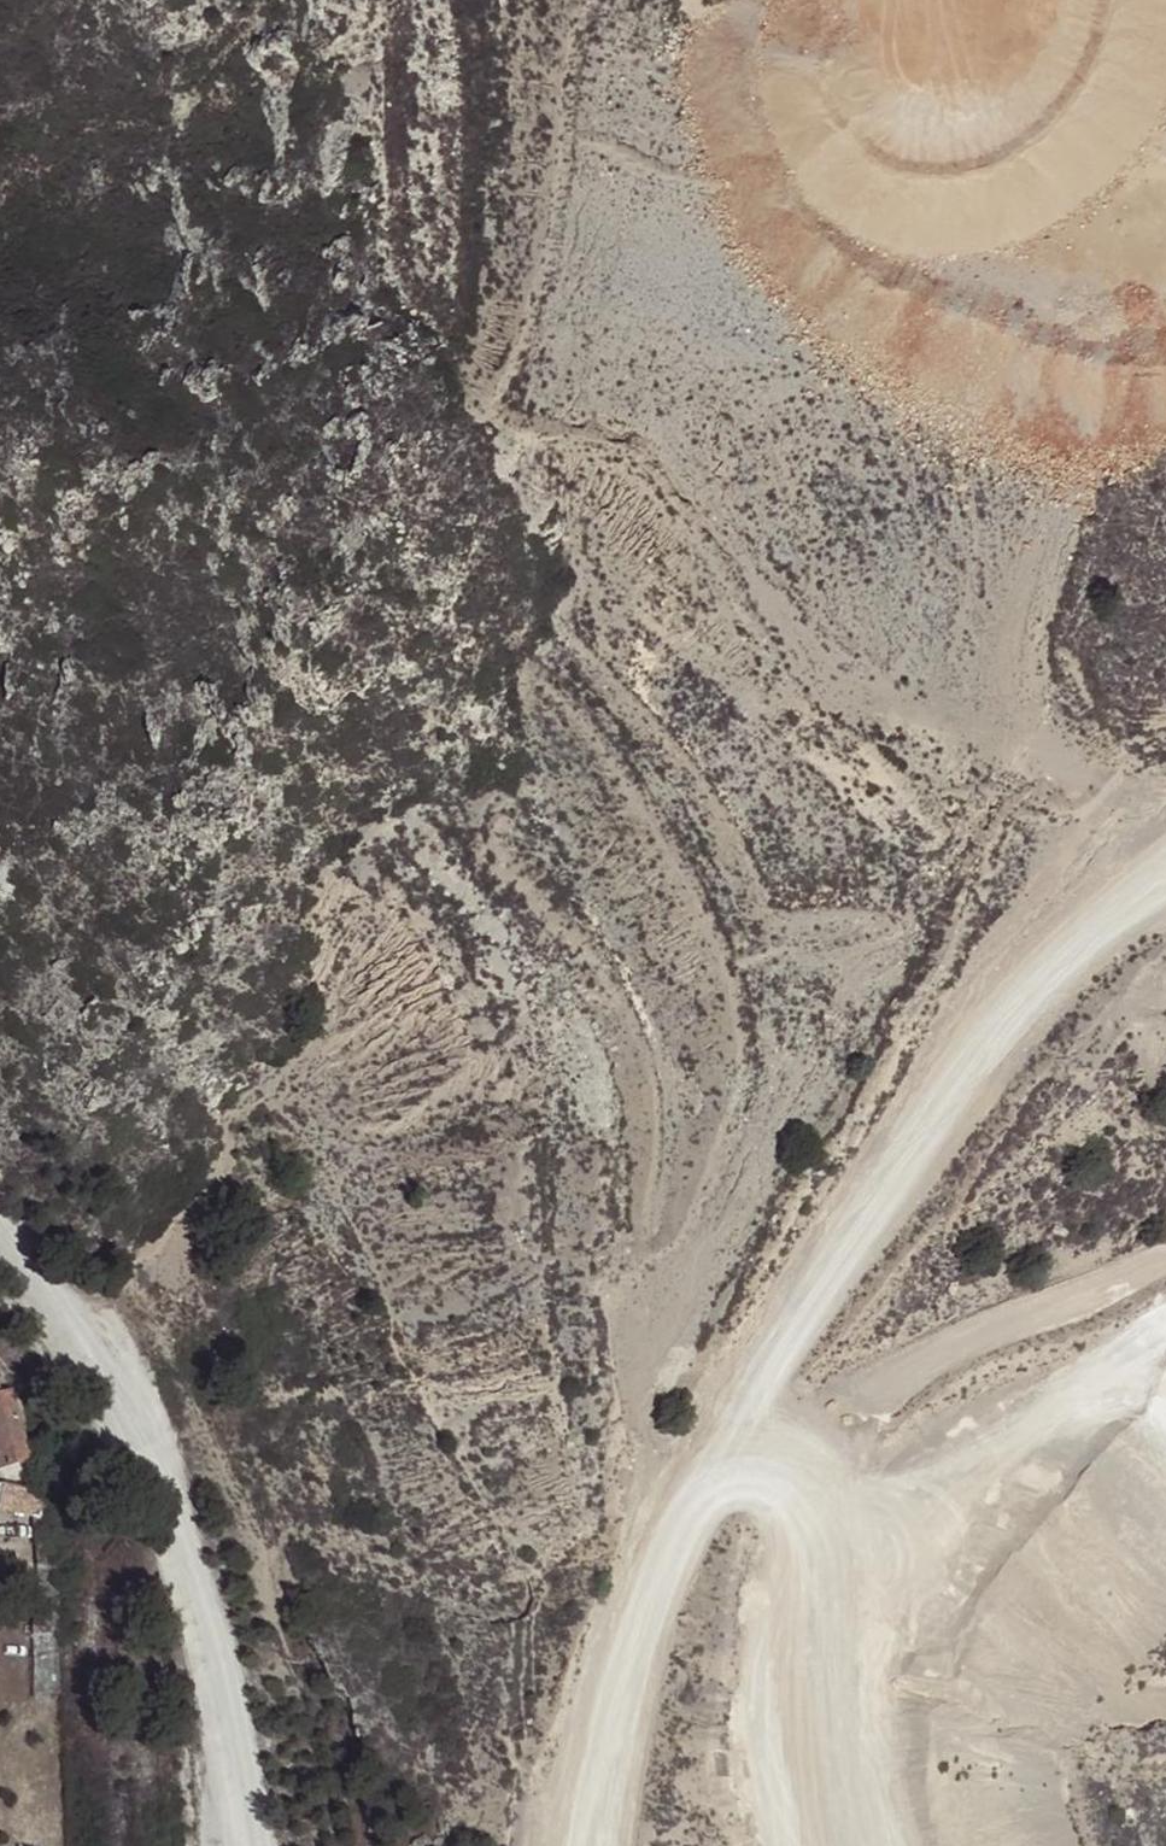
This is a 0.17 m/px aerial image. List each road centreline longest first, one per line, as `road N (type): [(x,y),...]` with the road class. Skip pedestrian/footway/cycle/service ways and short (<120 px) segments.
road 1 (unclassified): [(0,1210),(186,1490),(261,1728),(286,1845)]

